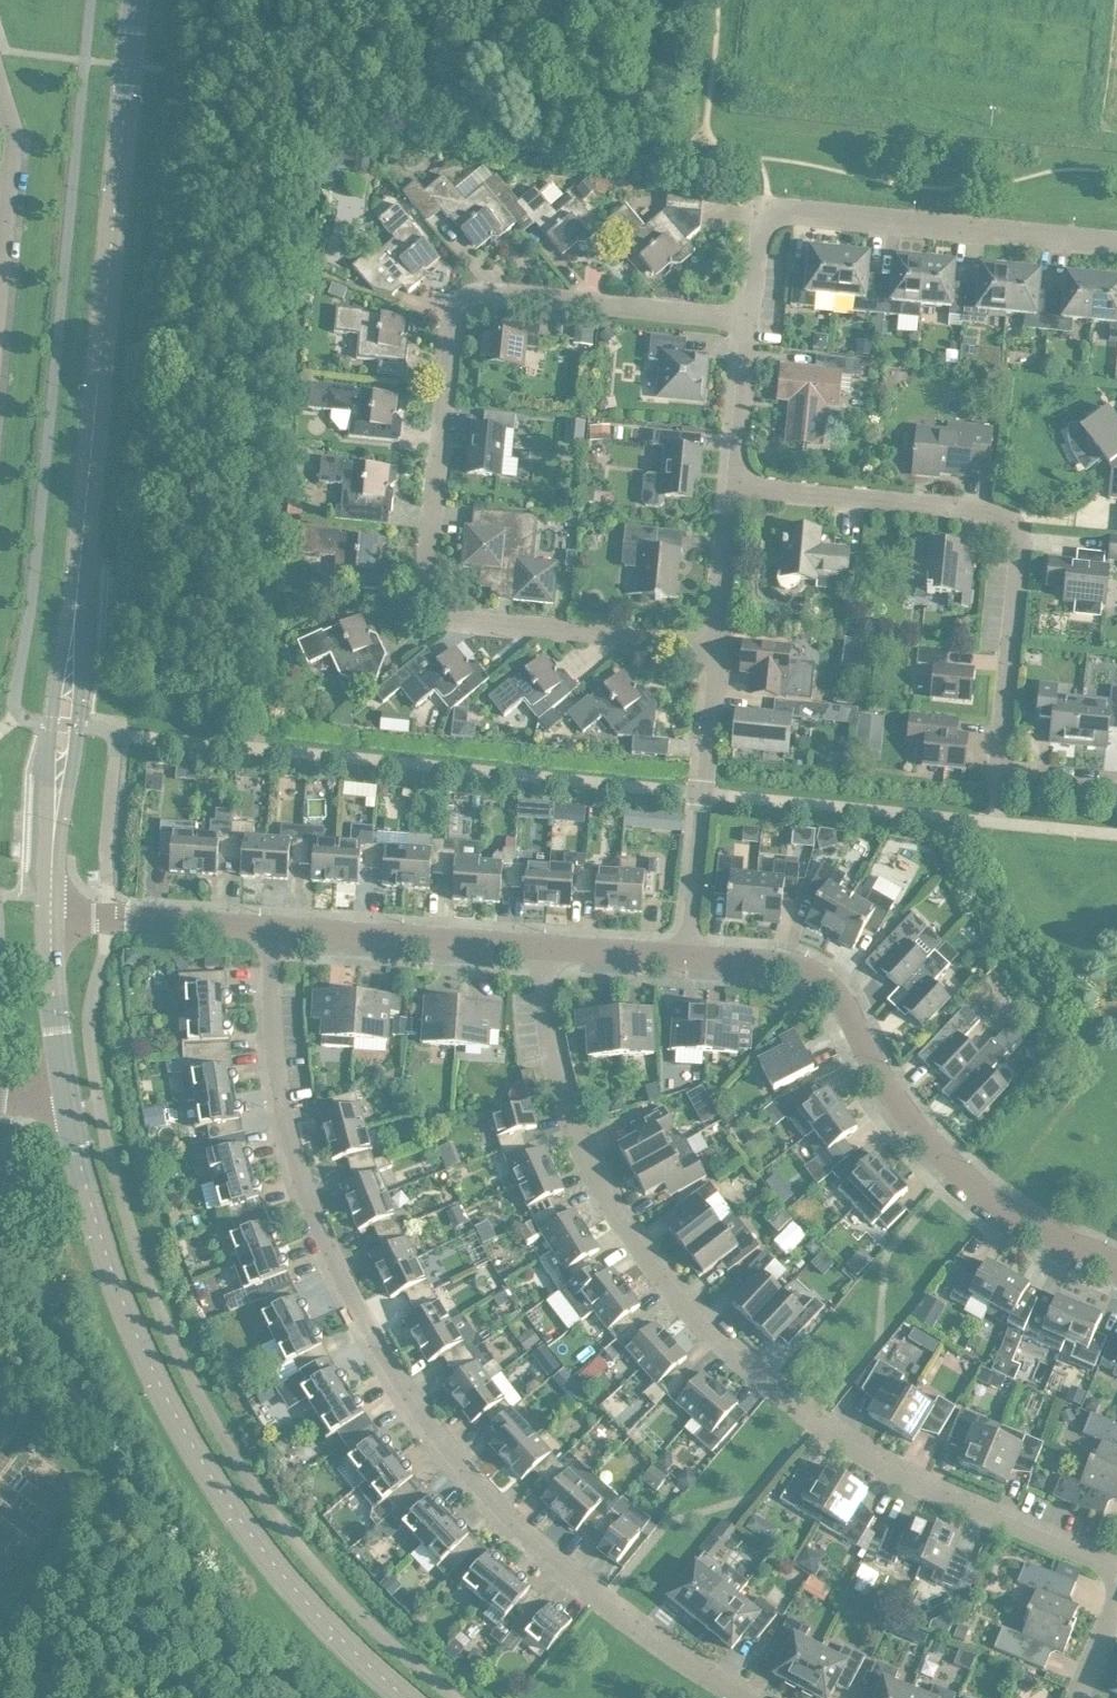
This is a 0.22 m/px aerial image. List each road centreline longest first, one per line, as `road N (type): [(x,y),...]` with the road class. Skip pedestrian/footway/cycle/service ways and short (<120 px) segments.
road 1 (residential): [(740,1697),(629,1623),(483,1487),(375,1342),(296,1194),(274,1075),(276,929)]
road 2 (residential): [(1116,1571),(972,1512),(845,1443),(689,1311),(622,1212),(582,1135),(548,1028),(552,947)]
road 3 (tertiary): [(50,900),(135,0)]
road 4 (residential): [(715,642),(433,615),(465,293),(750,321)]
road 5 (tertiary): [(410,1697),(293,1585),(219,1486),(159,1378),(112,1263),(67,1098)]
road 6 (residential): [(1116,788),(995,770),(1021,524),(731,498)]
road 7 (residential): [(1116,1265),(986,1204),(911,1127),(851,1014),(805,964),(681,956)]
road 8 (residential): [(1116,248),(762,210),(750,321)]
road 9 (residential): [(715,642),(681,956)]
road 10 (residential): [(552,947),(276,929)]
road 11 (residential): [(276,929),(93,917),(50,900)]
road 12 (tertiary): [(67,1098),(50,900)]
road 13 (residential): [(0,268),(13,130),(0,85)]
road 14 (residential): [(750,321),(731,498)]
road 15 (residential): [(731,498),(715,642)]
road 16 (residential): [(681,956),(552,947)]

